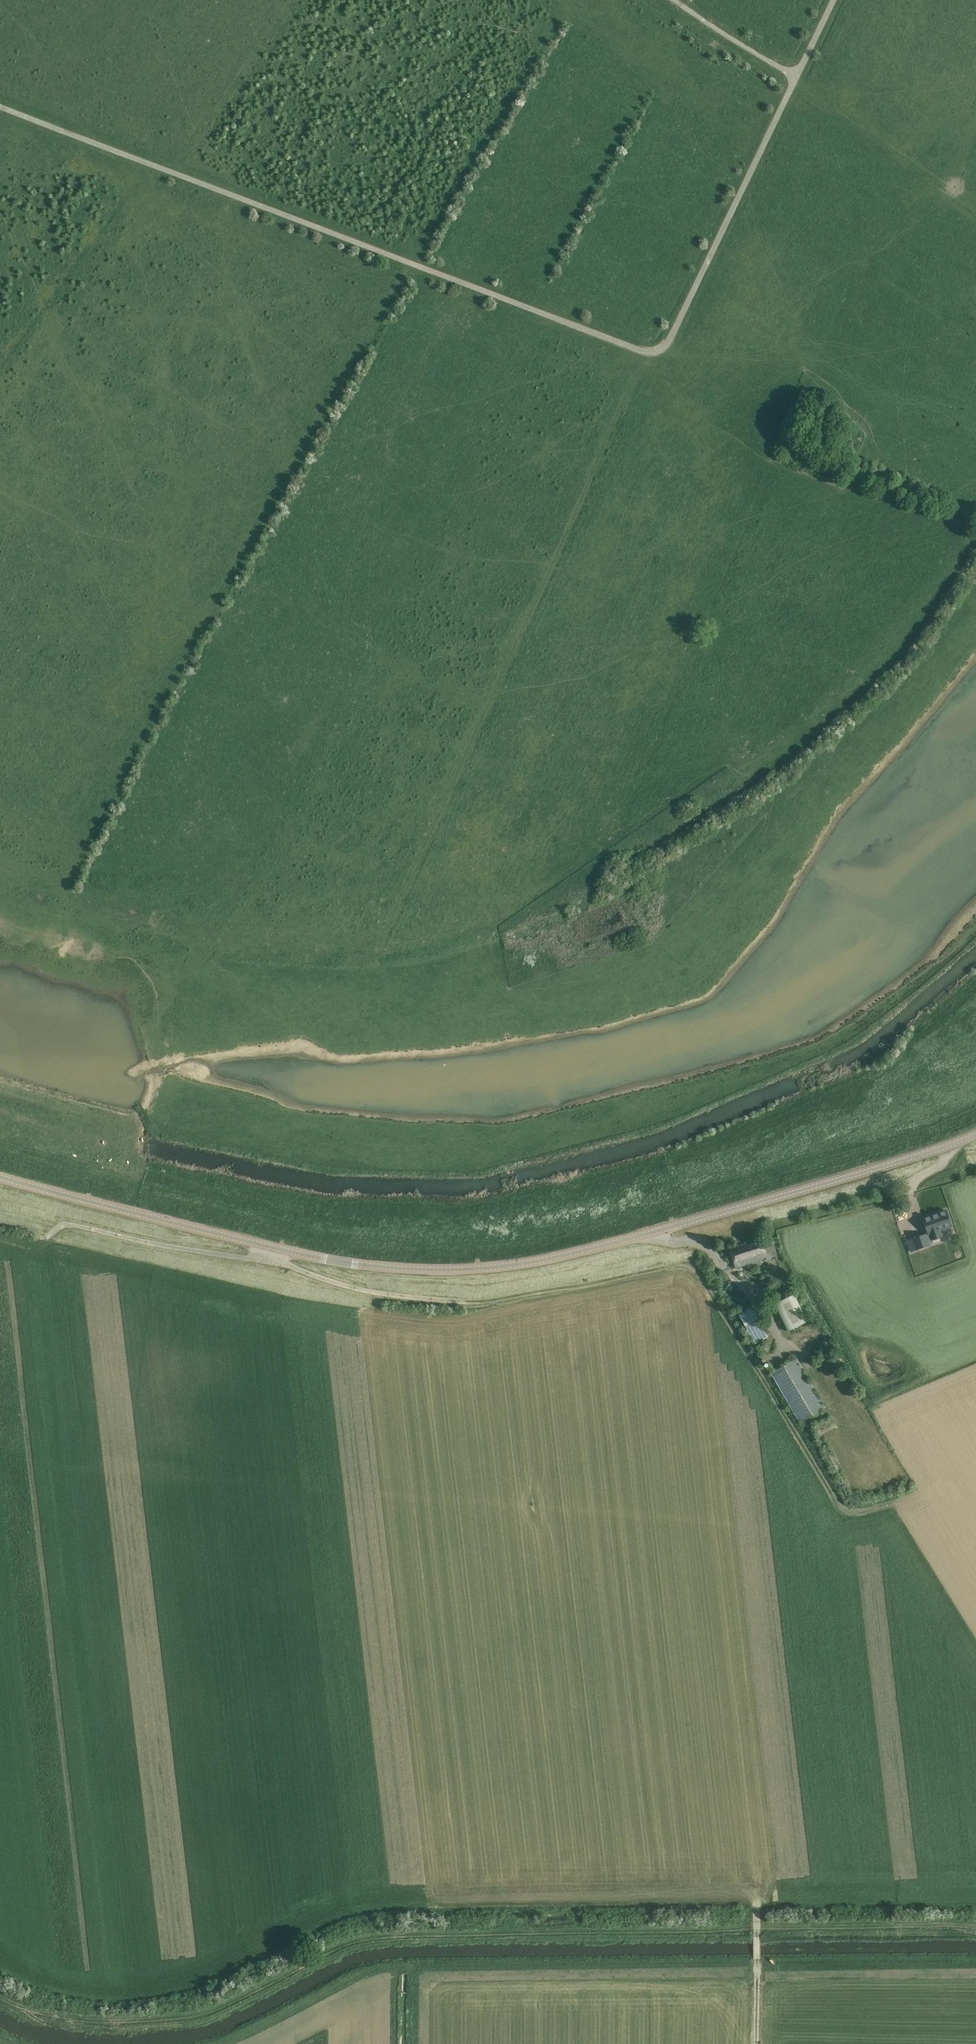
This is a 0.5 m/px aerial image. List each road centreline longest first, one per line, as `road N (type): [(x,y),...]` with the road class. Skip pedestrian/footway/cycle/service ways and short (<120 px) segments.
road 1 (unclassified): [(796,77),(668,342),(650,352),(0,107)]
road 2 (tertiary): [(0,1178),(320,1258),(470,1268),(590,1249),(975,1134)]
road 3 (unclassified): [(796,77),(673,0)]
road 4 (track): [(756,2043),(757,1905)]

